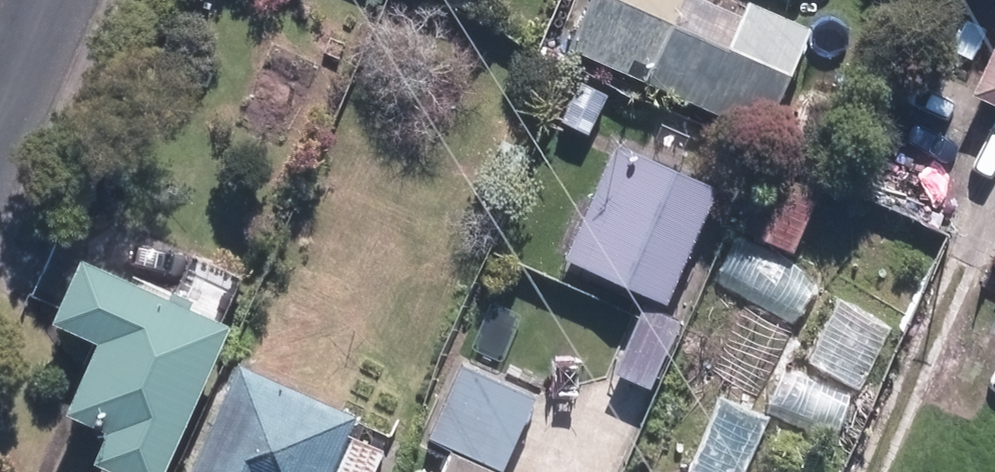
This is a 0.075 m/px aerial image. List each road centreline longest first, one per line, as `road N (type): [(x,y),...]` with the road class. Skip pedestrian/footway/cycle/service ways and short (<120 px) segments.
road 1 (residential): [(54,0),(0,123)]

